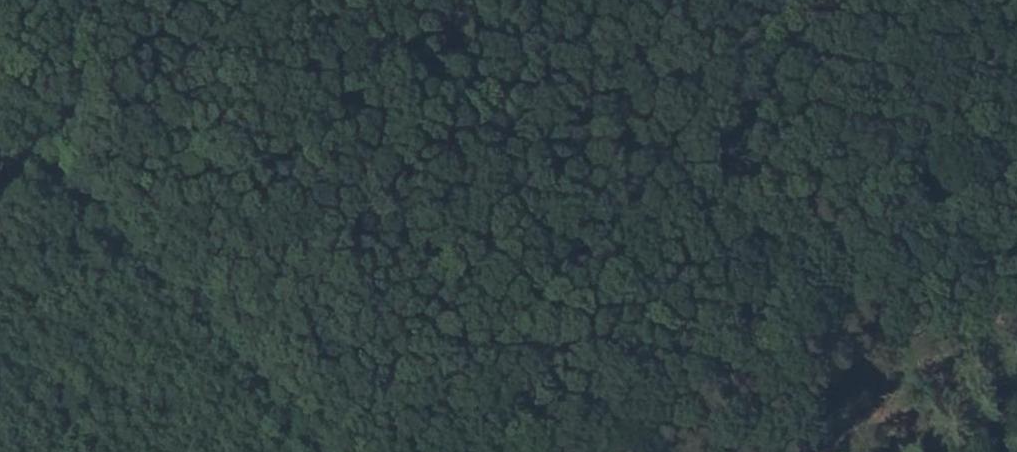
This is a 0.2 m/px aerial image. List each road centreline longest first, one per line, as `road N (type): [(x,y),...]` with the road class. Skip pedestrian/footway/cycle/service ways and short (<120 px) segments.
road 1 (track): [(604,451),(1016,106)]
road 2 (track): [(0,164),(186,0)]

